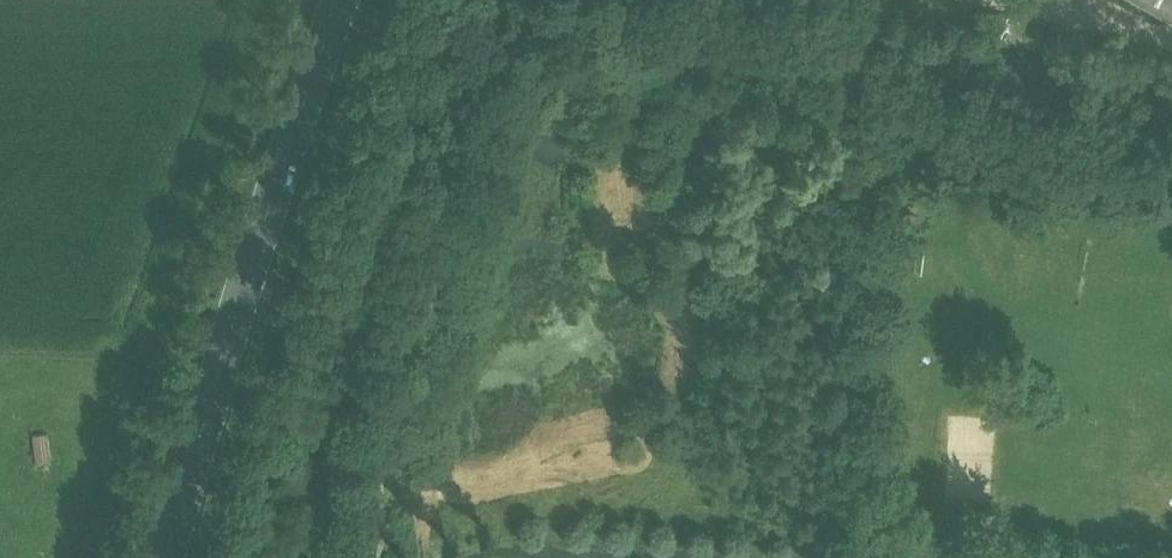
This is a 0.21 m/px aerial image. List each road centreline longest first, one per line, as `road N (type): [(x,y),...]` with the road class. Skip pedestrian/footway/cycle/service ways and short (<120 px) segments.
road 1 (residential): [(1171,154),(1049,156),(942,129),(819,65),(682,39),(660,49),(647,71),(634,157)]
road 2 (primary): [(166,557),(338,0)]

